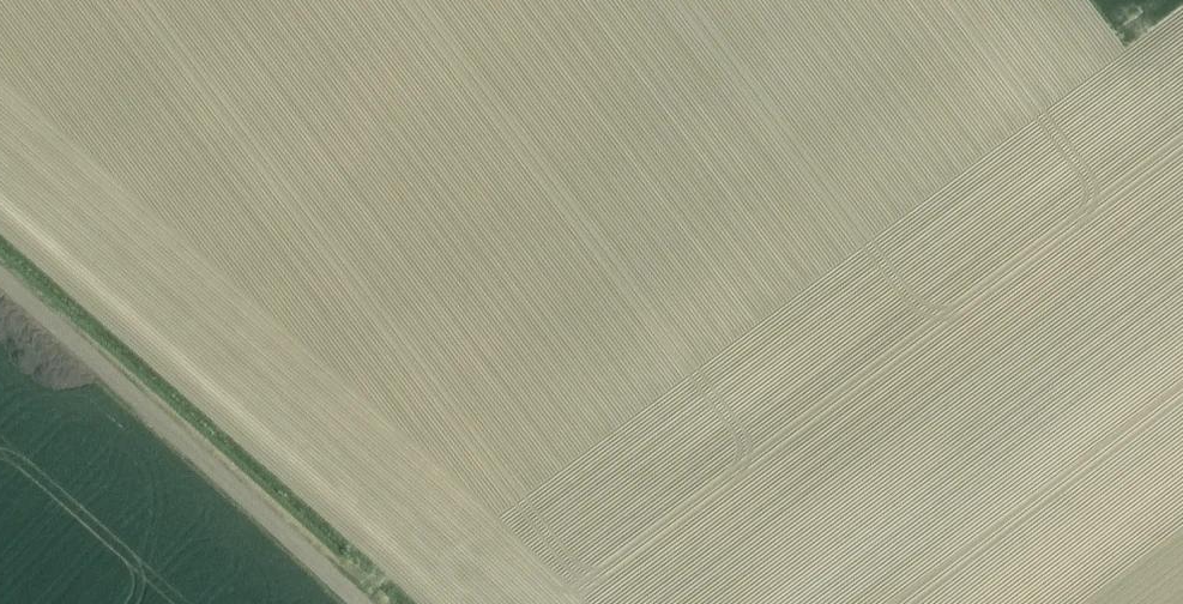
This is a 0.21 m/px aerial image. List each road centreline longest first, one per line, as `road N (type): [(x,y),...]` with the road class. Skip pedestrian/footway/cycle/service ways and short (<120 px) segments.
road 1 (track): [(343,603),(0,279)]

